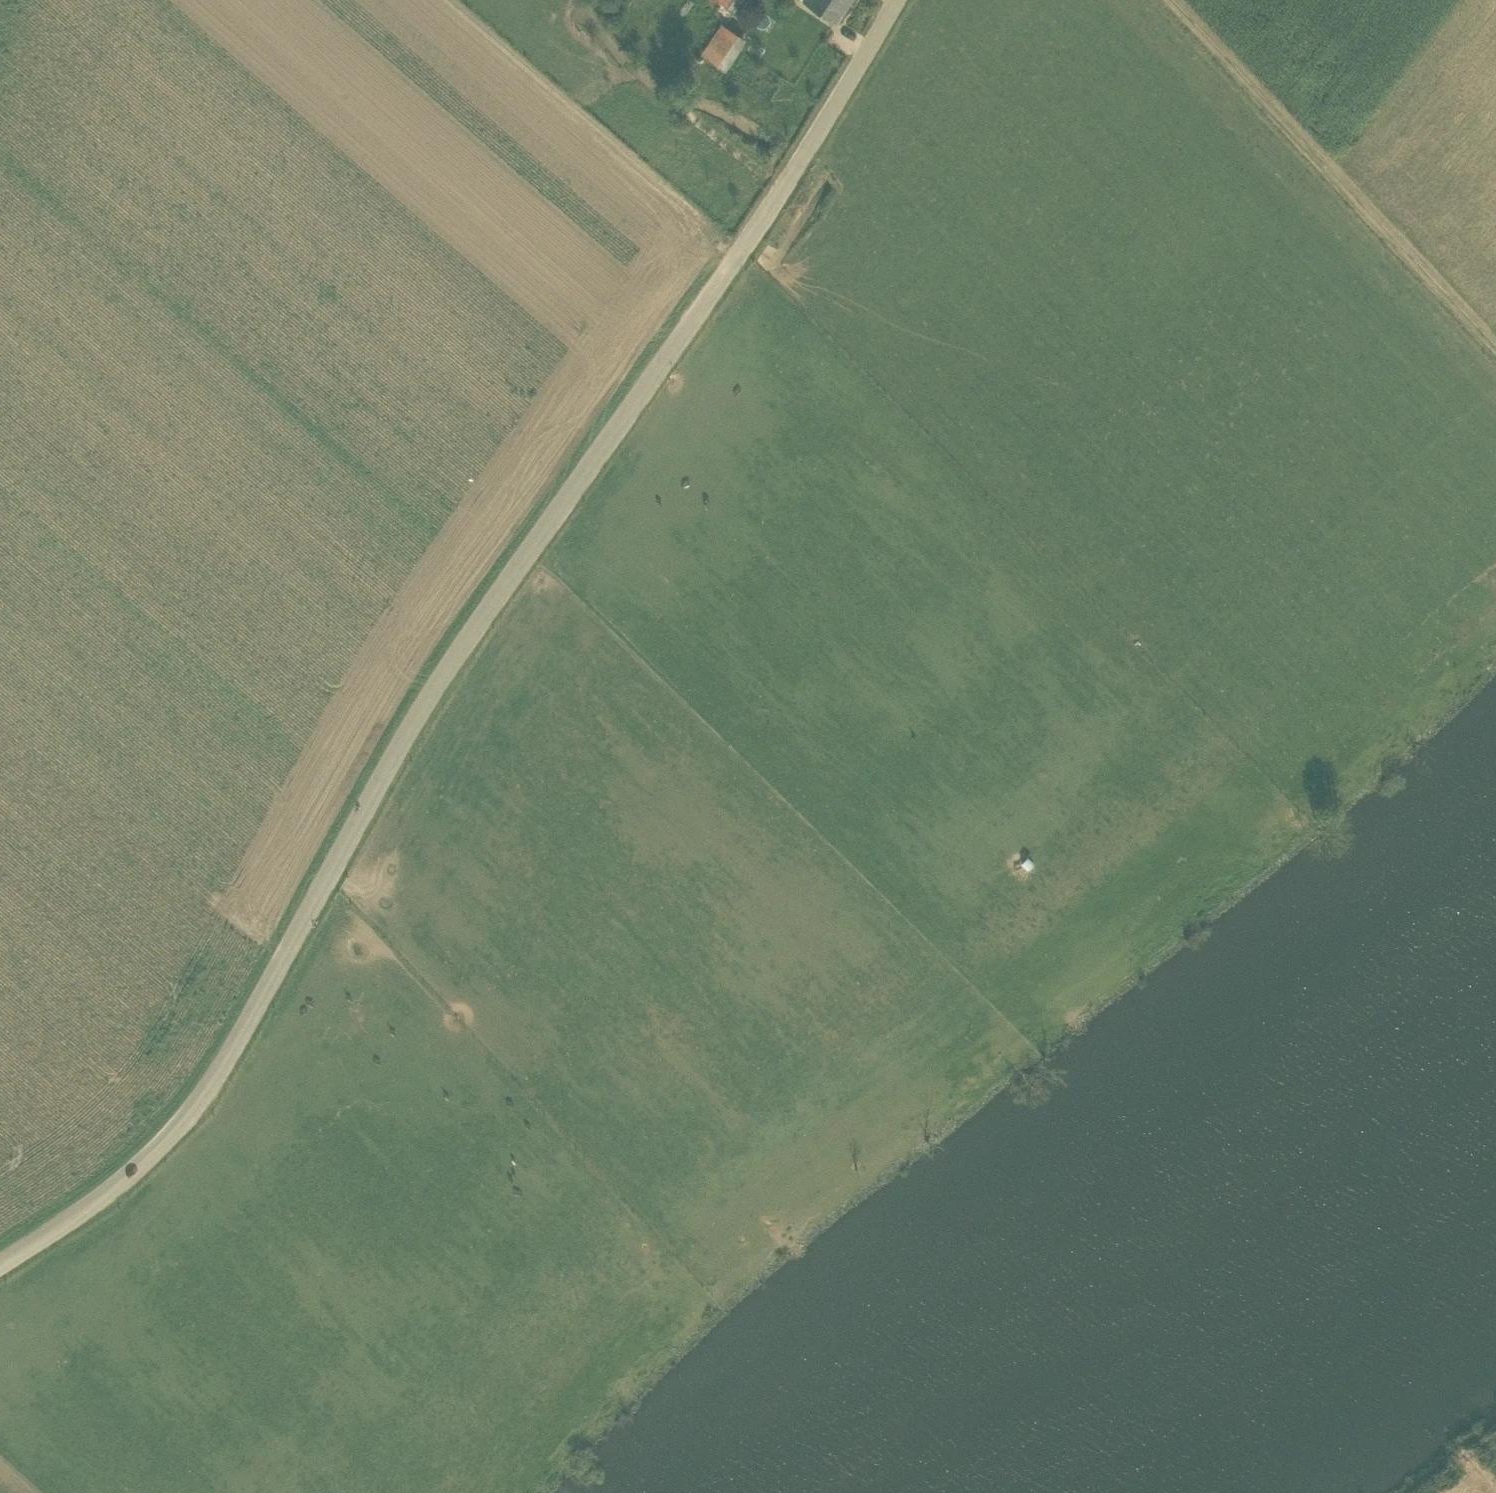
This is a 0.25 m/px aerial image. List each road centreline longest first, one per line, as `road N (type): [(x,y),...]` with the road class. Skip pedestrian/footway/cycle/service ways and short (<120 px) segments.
road 1 (unclassified): [(0,1264),(123,1181),(204,1098),(454,657),(777,200),(898,0)]
road 2 (track): [(1495,351),(1168,0)]
road 3 (track): [(593,0),(580,22),(676,107),(690,100),(719,110),(825,184),(777,259)]

